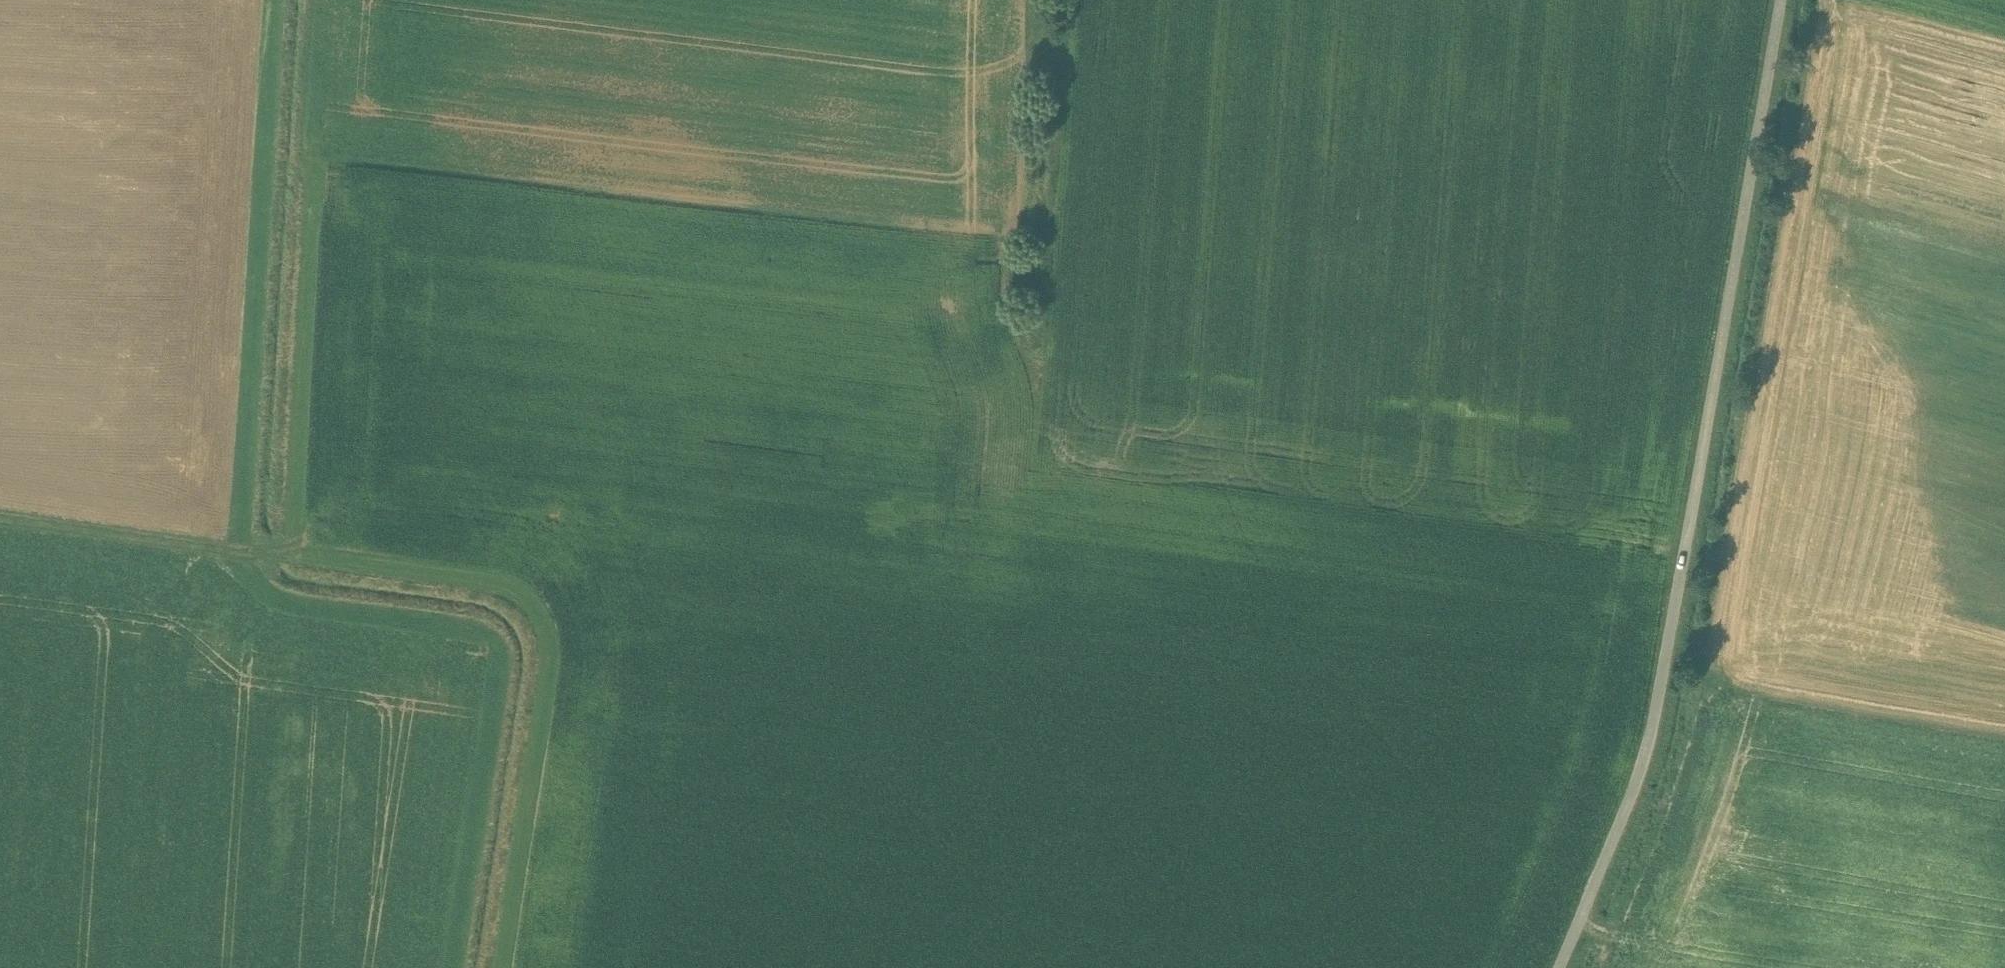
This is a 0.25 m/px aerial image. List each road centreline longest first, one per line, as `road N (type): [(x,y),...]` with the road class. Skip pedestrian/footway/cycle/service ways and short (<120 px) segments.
road 1 (unclassified): [(1781,0),(1656,723),(1559,967)]
road 2 (track): [(327,539),(256,550),(0,518)]

